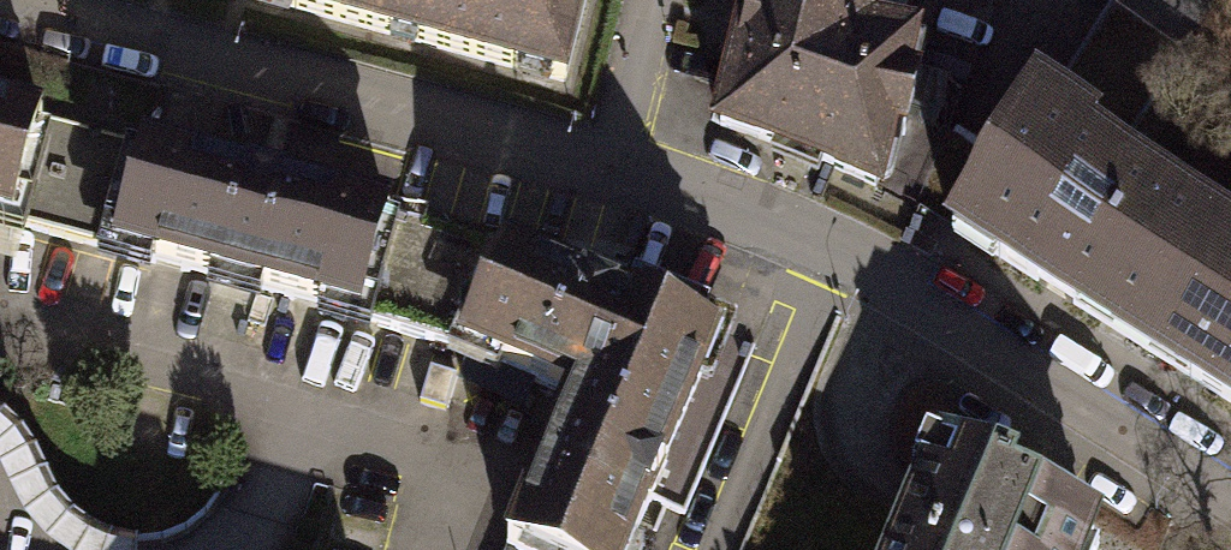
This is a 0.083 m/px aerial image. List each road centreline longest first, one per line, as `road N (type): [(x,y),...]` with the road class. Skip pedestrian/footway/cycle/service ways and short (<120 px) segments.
road 1 (residential): [(0,14),(610,175),(791,231),(885,275),(1230,505)]

